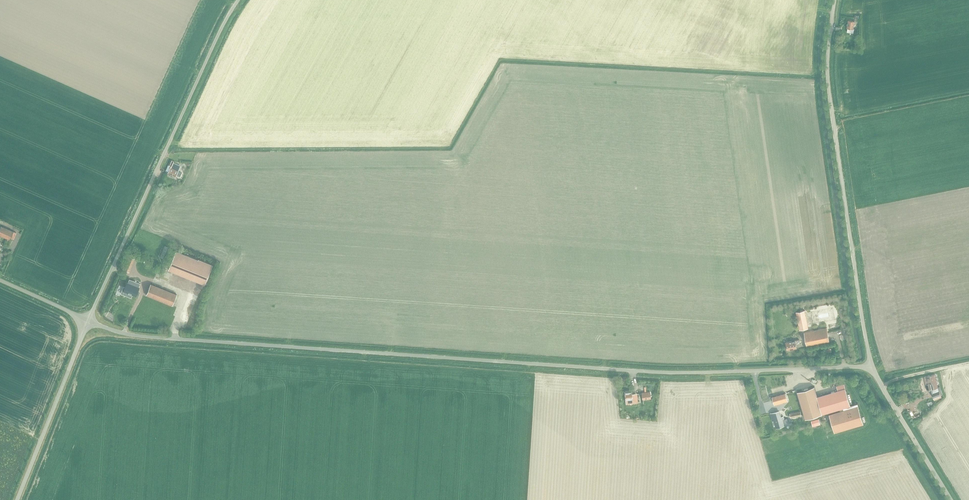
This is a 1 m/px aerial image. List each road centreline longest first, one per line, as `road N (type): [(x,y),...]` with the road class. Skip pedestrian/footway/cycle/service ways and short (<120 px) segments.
road 1 (unclassified): [(870,364),(605,369),(130,335),(88,321)]
road 2 (unclassified): [(870,364),(828,91),(835,0)]
road 3 (unclassified): [(88,321),(237,0)]
road 4 (unclassified): [(19,499),(88,321)]
road 5 (unclassified): [(950,499),(870,364)]

